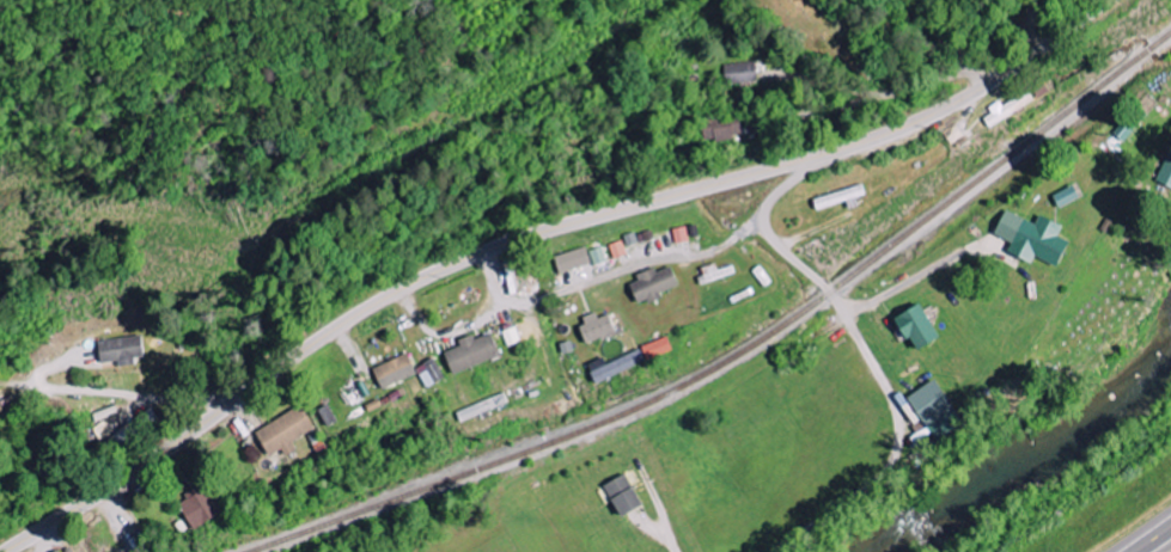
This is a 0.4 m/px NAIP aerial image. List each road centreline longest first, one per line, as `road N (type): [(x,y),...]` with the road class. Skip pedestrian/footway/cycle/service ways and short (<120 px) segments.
road 1 (secondary): [(6,551),(397,292),(539,233),(914,123),(1017,66),(1107,0)]
road 2 (residential): [(907,447),(883,379),(830,289),(769,231),(775,201),(817,168),(817,158)]
road 3 (residential): [(980,88),(962,75),(882,96),(835,87)]

